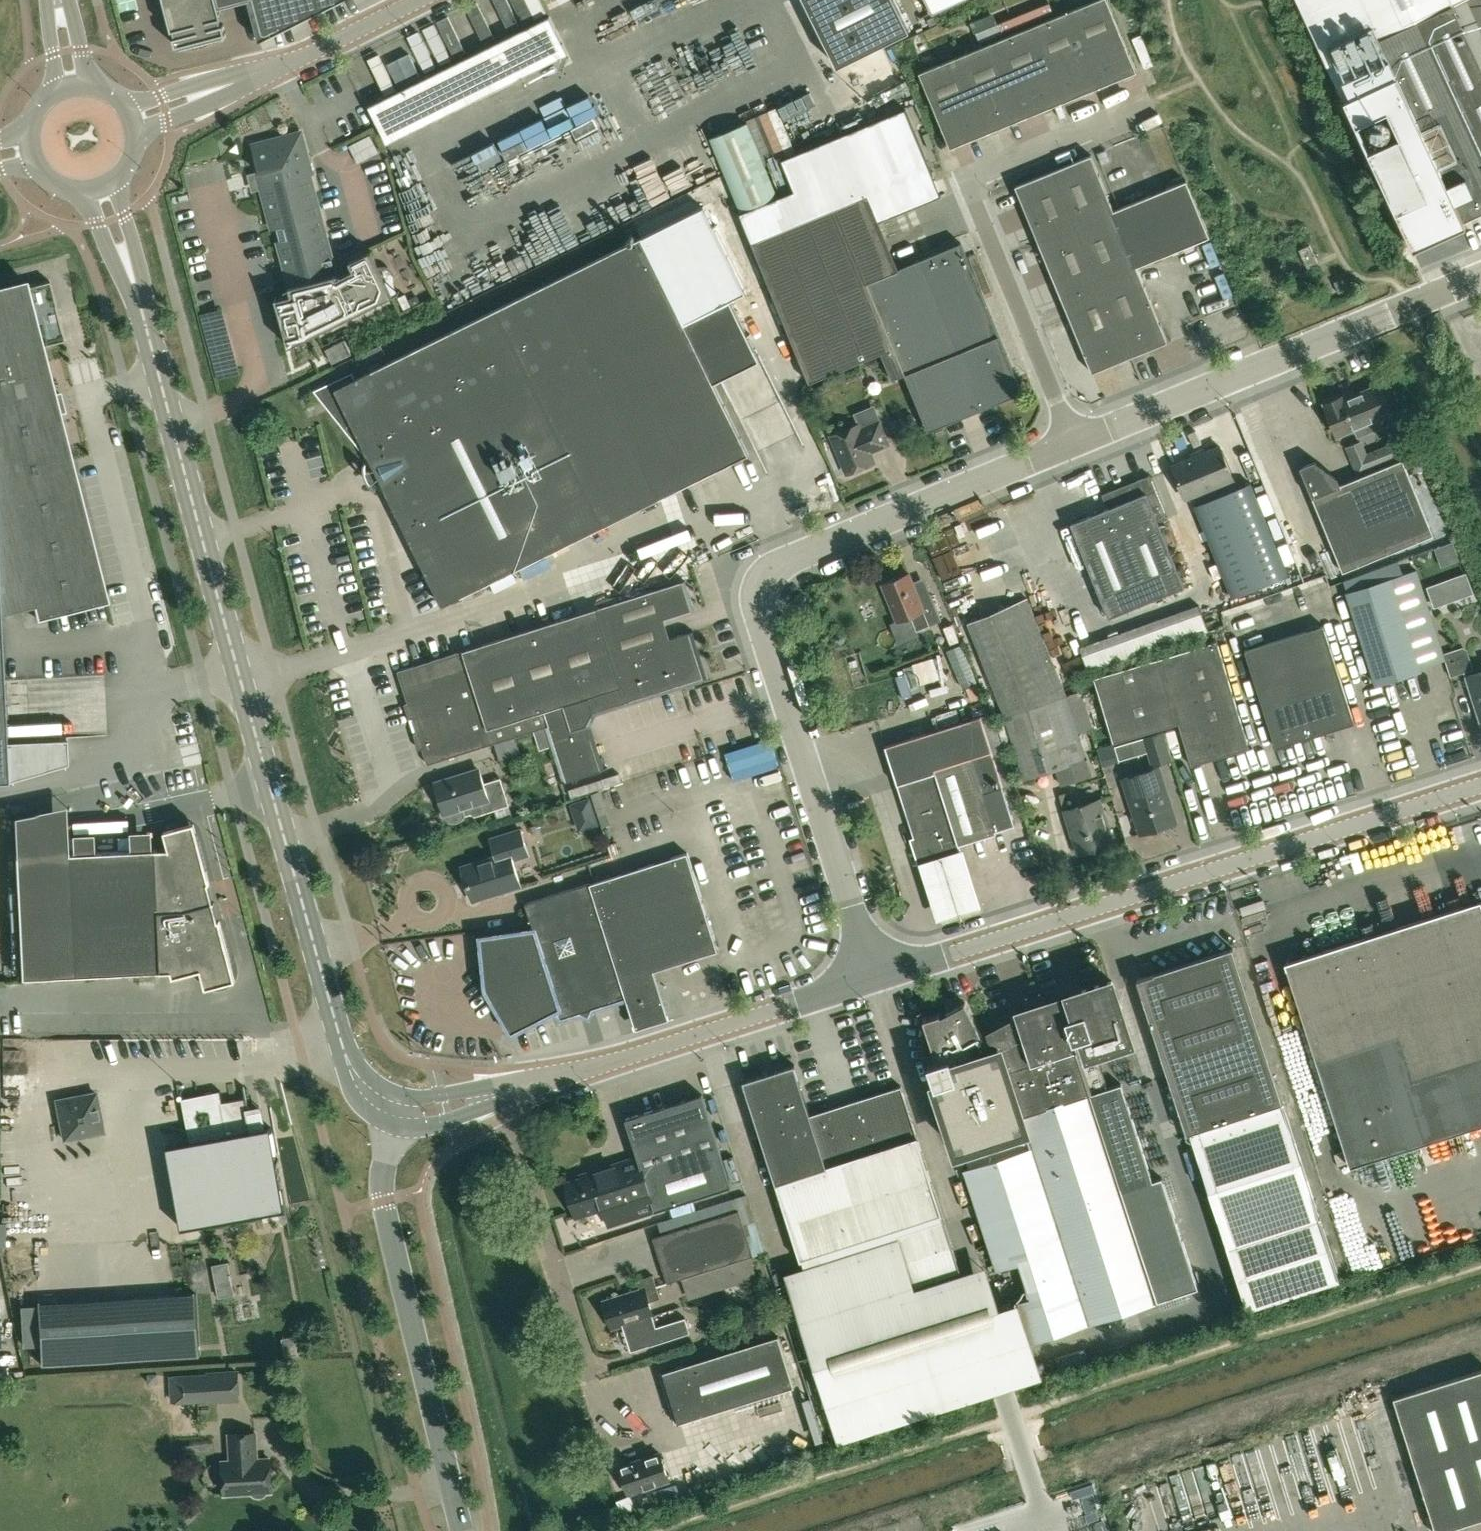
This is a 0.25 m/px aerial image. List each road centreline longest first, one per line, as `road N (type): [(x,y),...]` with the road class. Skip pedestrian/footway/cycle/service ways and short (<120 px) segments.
road 1 (tertiary): [(403,1114),(364,1091),(348,1058),(102,190)]
road 2 (unclassified): [(879,978),(763,590),(773,567),(1076,442)]
road 3 (tertiary): [(879,978),(1480,785)]
road 4 (unclassified): [(1076,442),(975,178),(1139,105)]
road 5 (unclassified): [(1076,442),(1480,275)]
road 6 (unclassified): [(463,1530),(386,1205),(403,1114)]
road 7 (tertiary): [(513,1095),(879,978)]
road 8 (unclassified): [(132,118),(302,57),(417,0)]
road 9 (unclassified): [(584,1371),(513,1095)]

